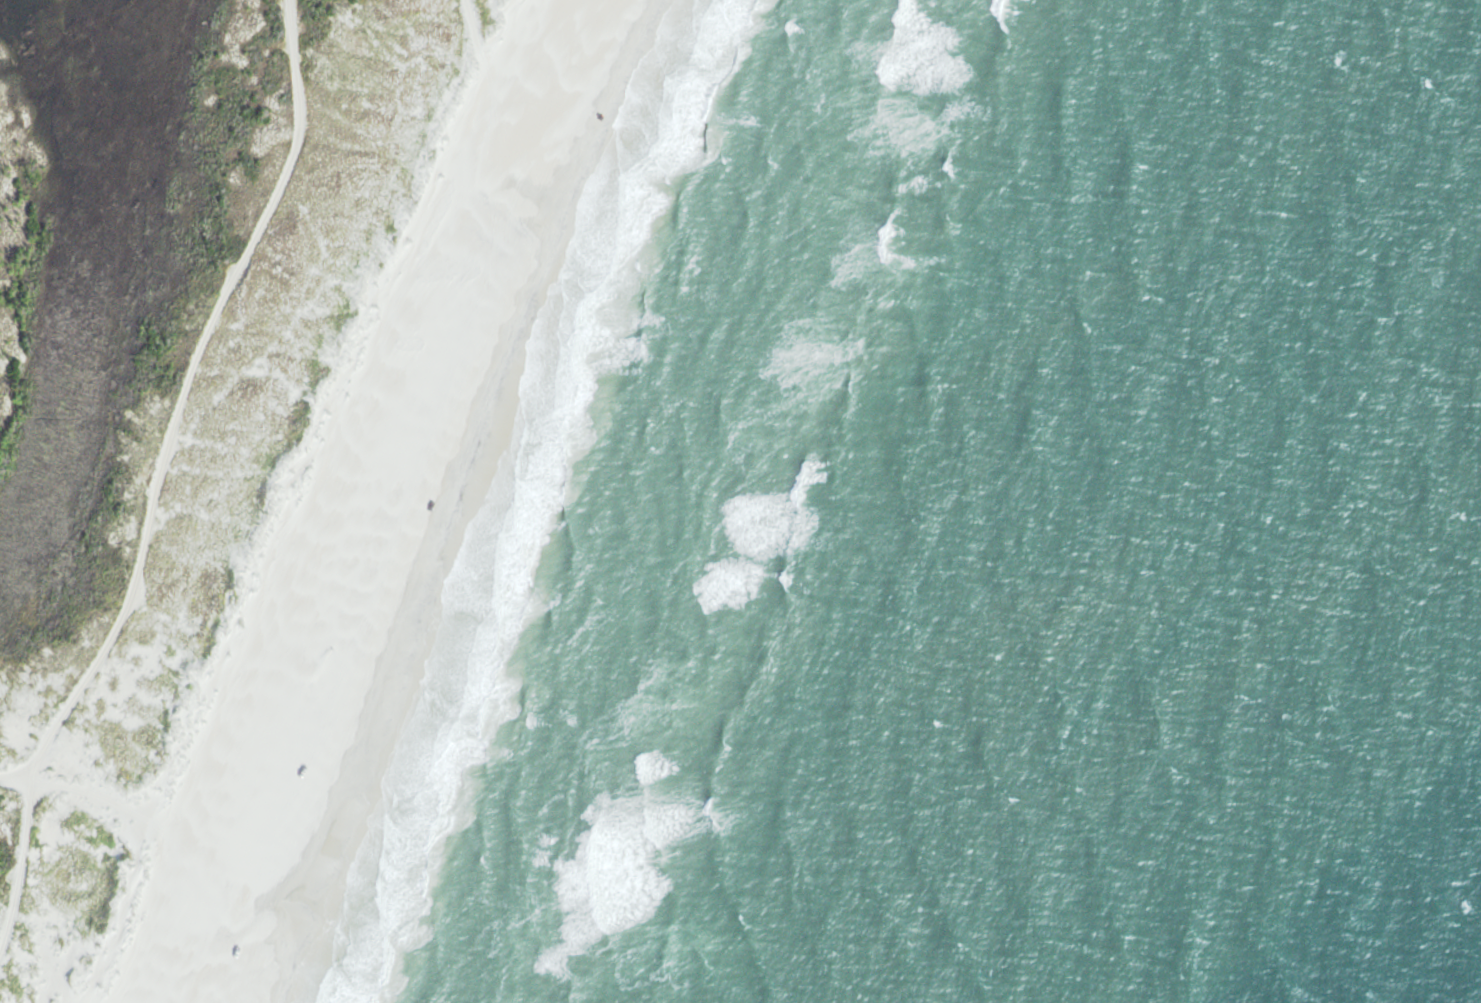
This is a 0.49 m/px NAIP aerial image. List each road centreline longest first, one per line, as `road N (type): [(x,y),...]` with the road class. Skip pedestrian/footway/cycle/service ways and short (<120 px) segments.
road 1 (track): [(31,782),(40,753),(117,635),(136,590),(179,407),(300,138),(289,0)]
road 2 (track): [(0,953),(21,885),(31,782)]
road 3 (track): [(31,782),(181,820)]

